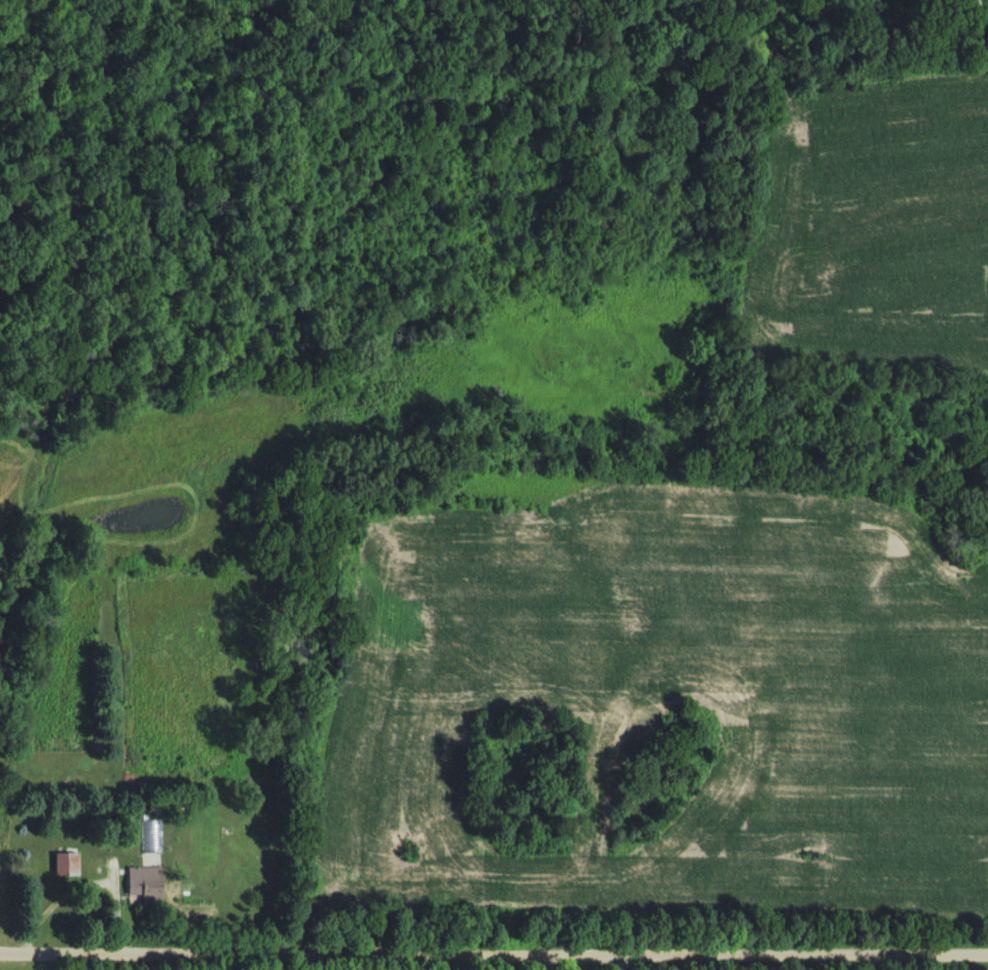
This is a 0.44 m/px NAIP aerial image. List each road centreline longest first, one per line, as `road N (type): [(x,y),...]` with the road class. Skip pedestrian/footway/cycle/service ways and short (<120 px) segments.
road 1 (residential): [(987,951),(0,945)]

